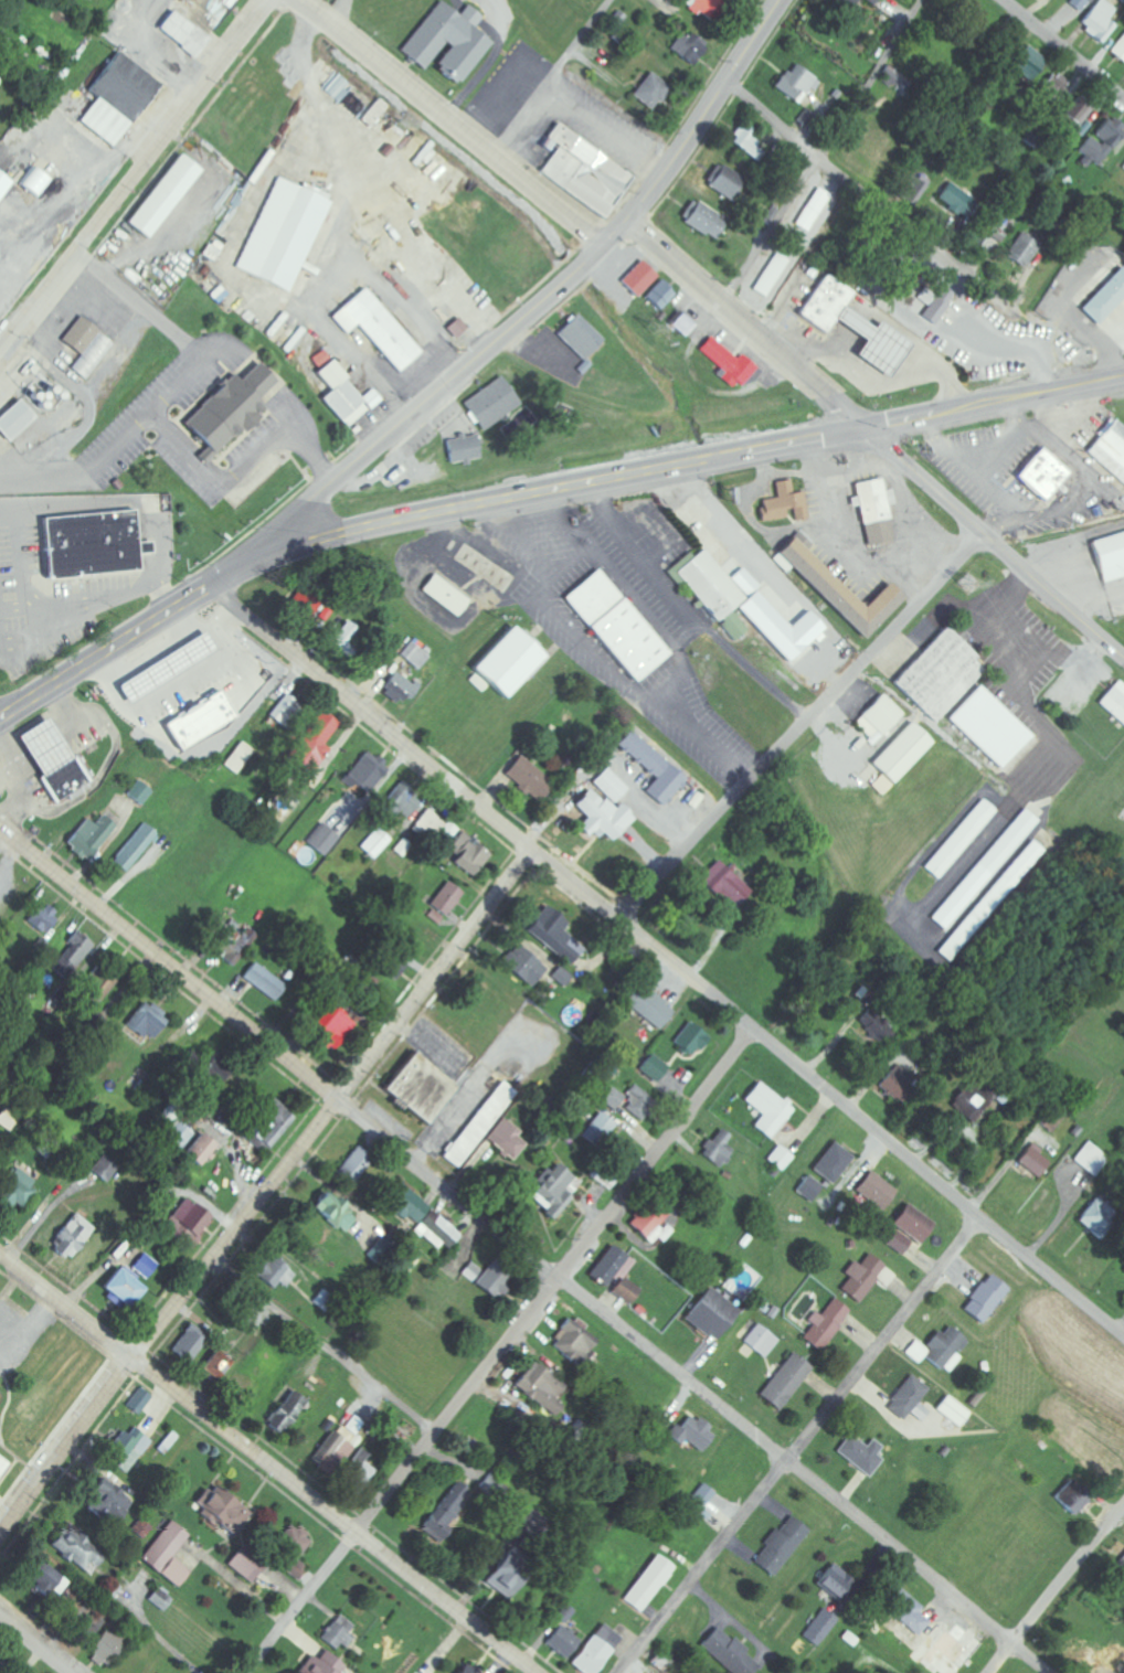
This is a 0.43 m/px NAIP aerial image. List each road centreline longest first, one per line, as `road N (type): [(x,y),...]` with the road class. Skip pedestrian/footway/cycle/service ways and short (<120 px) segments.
road 1 (residential): [(1050,1672),(0,825)]
road 2 (residential): [(1123,1333),(214,585)]
road 3 (trunk): [(214,585),(279,554),(386,523),(1123,376)]
road 4 (residential): [(0,1540),(533,848)]
road 5 (secondary): [(214,585),(607,244),(669,171),(782,0)]
road 6 (residential): [(247,1672),(753,1029)]
road 7 (residential): [(538,1672),(0,1253)]
road 8 (residential): [(615,1672),(983,1217)]
road 9 (residential): [(614,914),(984,533)]
road 10 (residential): [(0,352),(274,0)]
road 11 (residential): [(0,483),(91,470),(206,354),(74,257)]
road 12 (residential): [(607,244),(300,0)]
road 13 (residential): [(1015,309),(819,161),(731,79)]
road 14 (residential): [(921,0),(728,299)]
road 15 (secondary): [(1123,659),(867,427)]
road 16 (residential): [(867,427),(634,215)]
road 17 (trunk): [(0,719),(214,585)]
road 18 (residential): [(988,1672),(1123,1503)]
road 19 (residential): [(613,0),(497,153)]
road 20 (residential): [(1123,97),(1001,0)]

